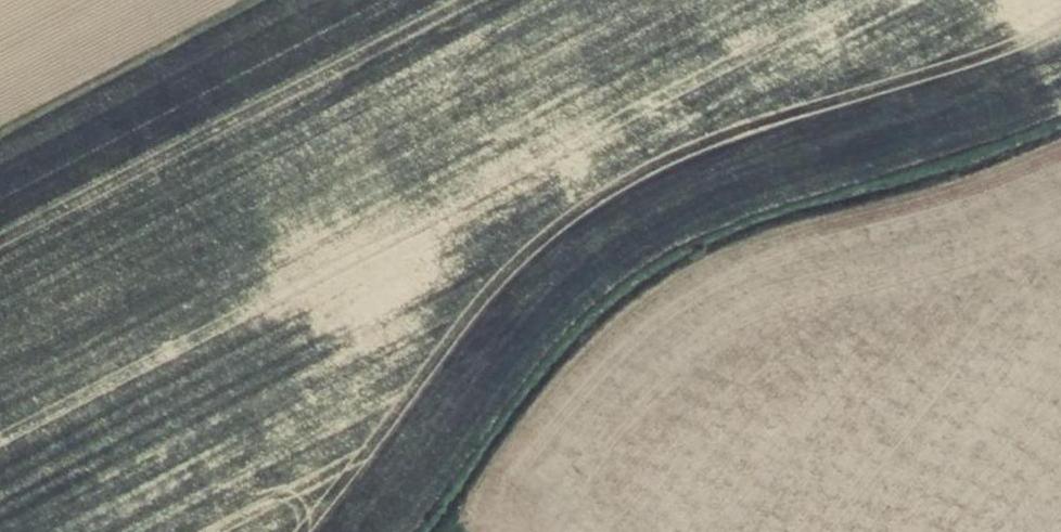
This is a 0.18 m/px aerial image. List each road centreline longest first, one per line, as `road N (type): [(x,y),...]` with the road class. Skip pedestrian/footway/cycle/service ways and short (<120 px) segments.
road 1 (track): [(0,121),(232,0)]

